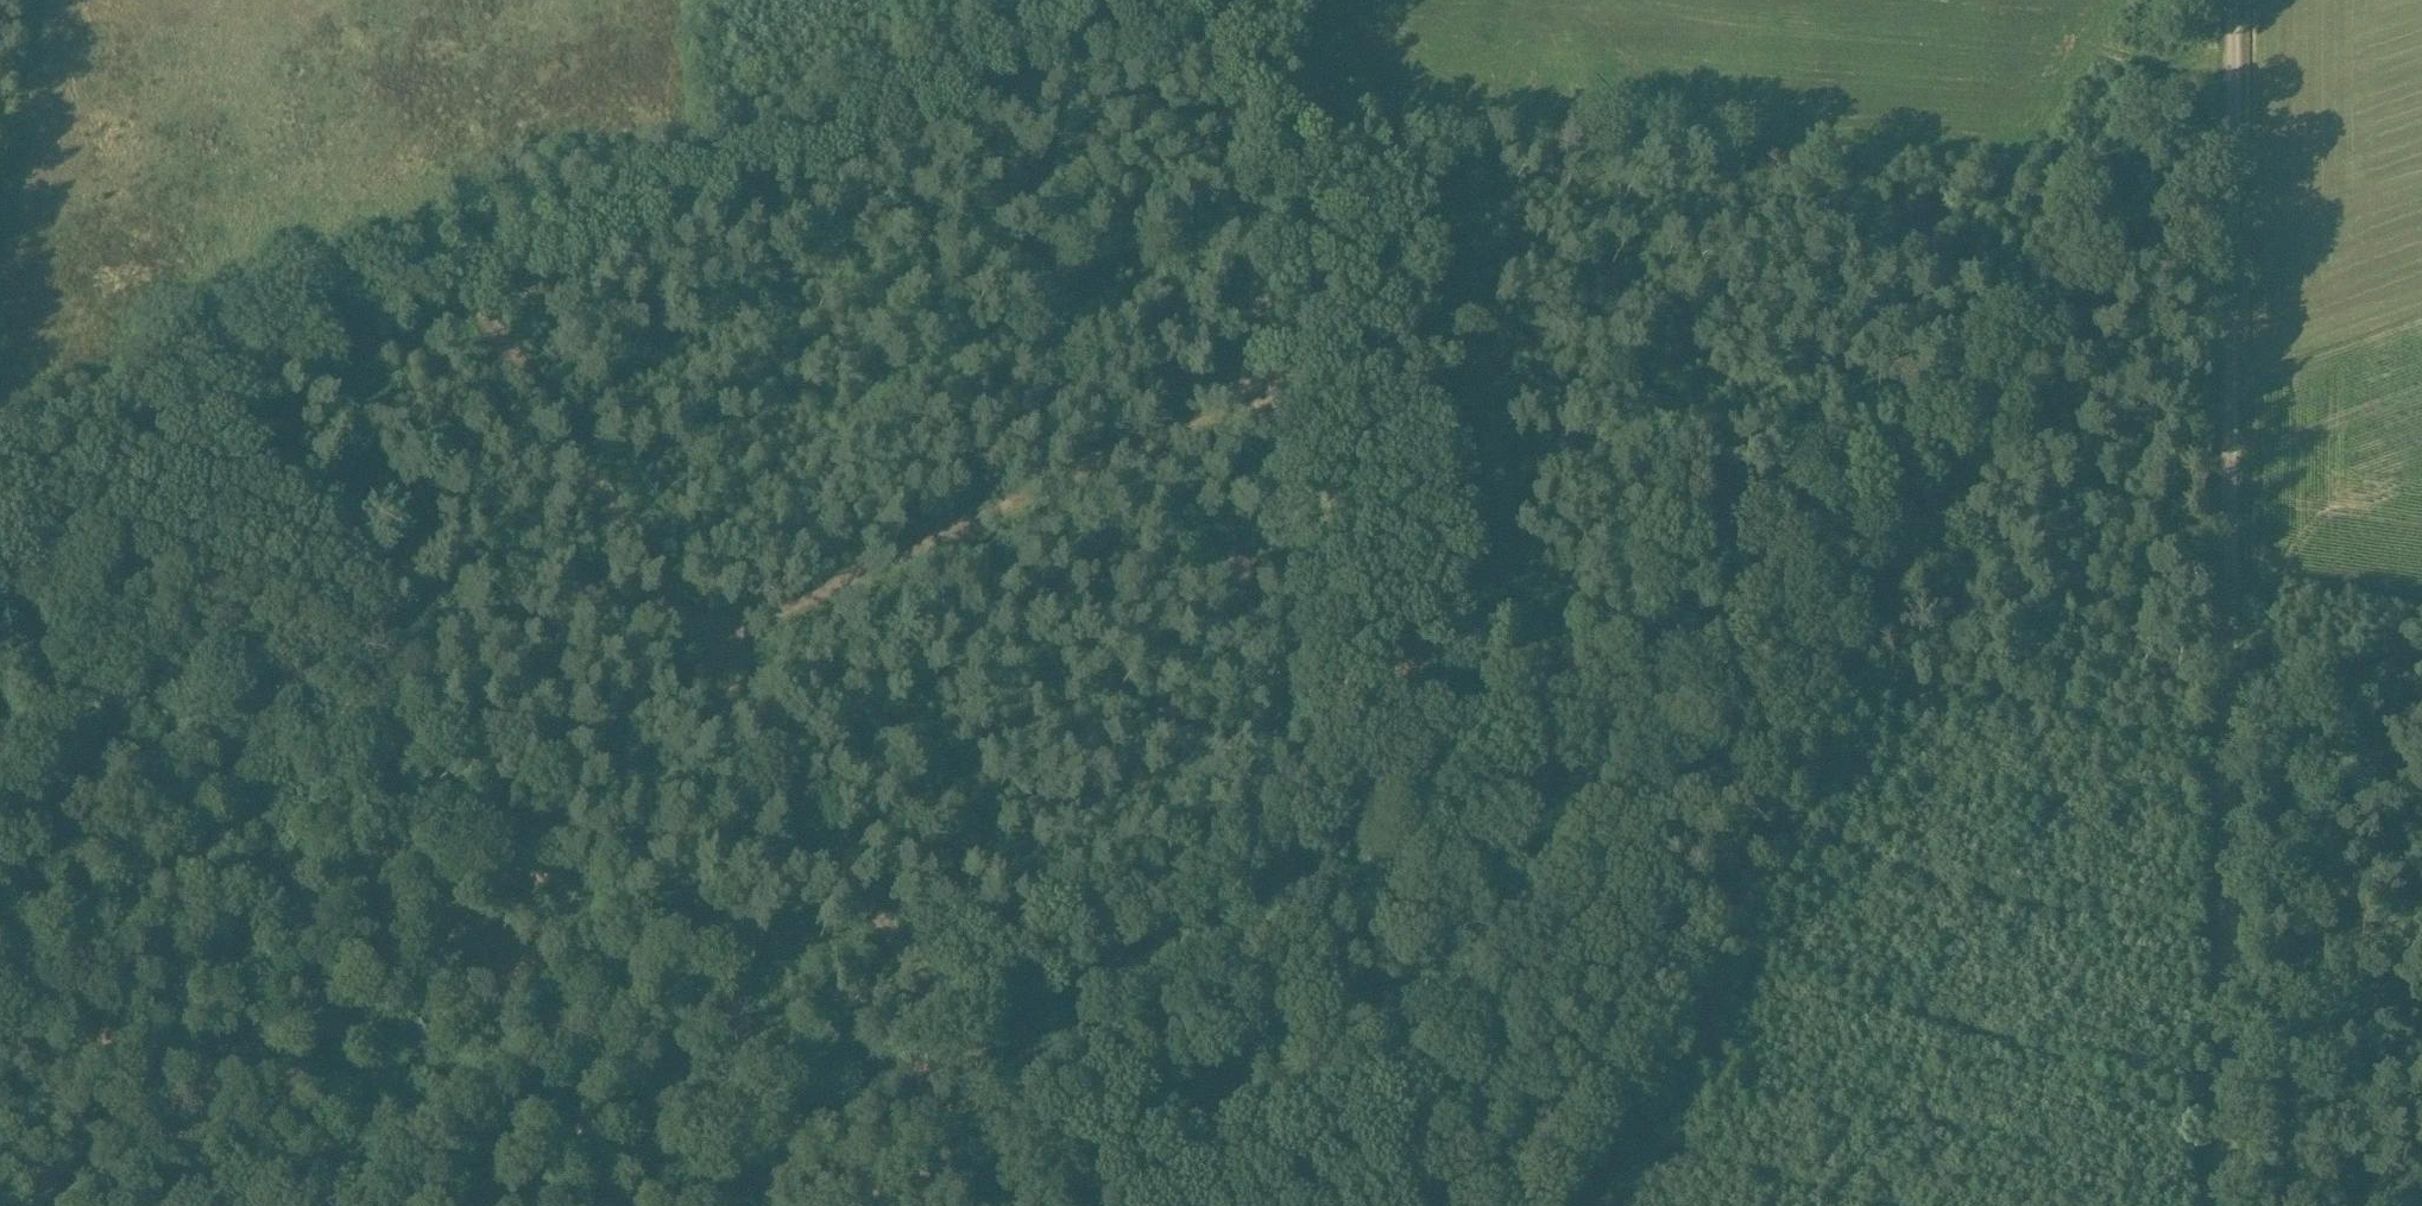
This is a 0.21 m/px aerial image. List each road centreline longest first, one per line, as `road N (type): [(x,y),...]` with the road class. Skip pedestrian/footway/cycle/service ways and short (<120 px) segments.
road 1 (track): [(2232,0),(2224,1205)]

